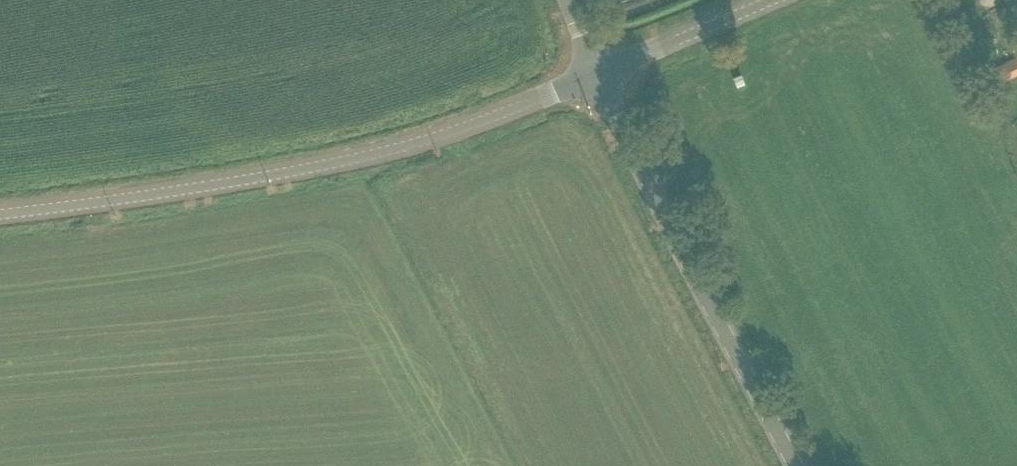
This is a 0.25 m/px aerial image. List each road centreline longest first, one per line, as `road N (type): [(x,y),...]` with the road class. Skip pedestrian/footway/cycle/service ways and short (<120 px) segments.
road 1 (tertiary): [(0,214),(385,152),(595,76)]
road 2 (residential): [(796,465),(595,76)]
road 3 (tertiary): [(595,76),(772,0)]

